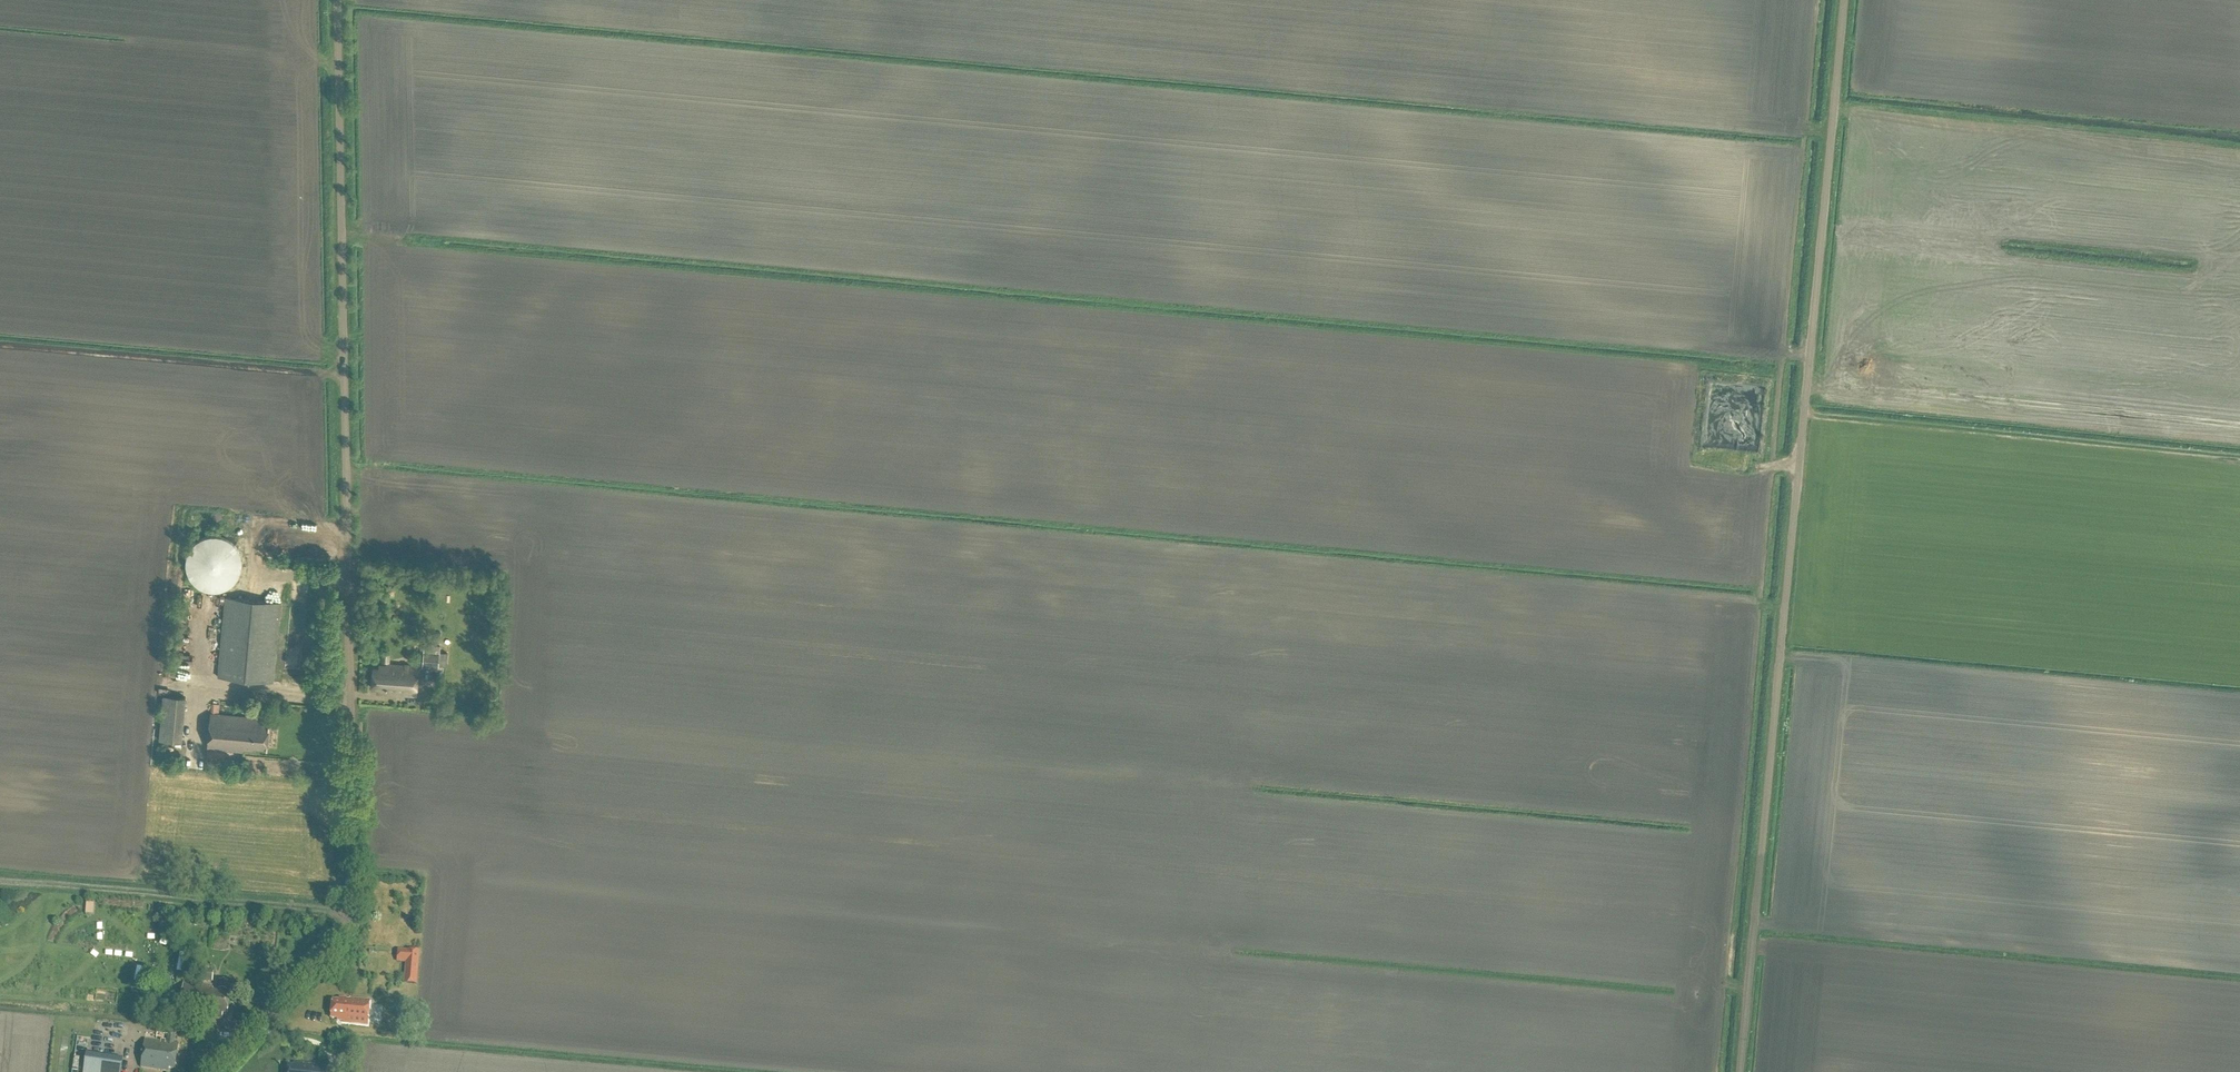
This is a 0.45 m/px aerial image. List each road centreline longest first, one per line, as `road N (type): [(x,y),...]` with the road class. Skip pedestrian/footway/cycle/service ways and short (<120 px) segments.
road 1 (unclassified): [(211,1071),(326,952),(348,914),(351,887),(337,0)]
road 2 (unclassified): [(1740,1071),(1843,0)]

